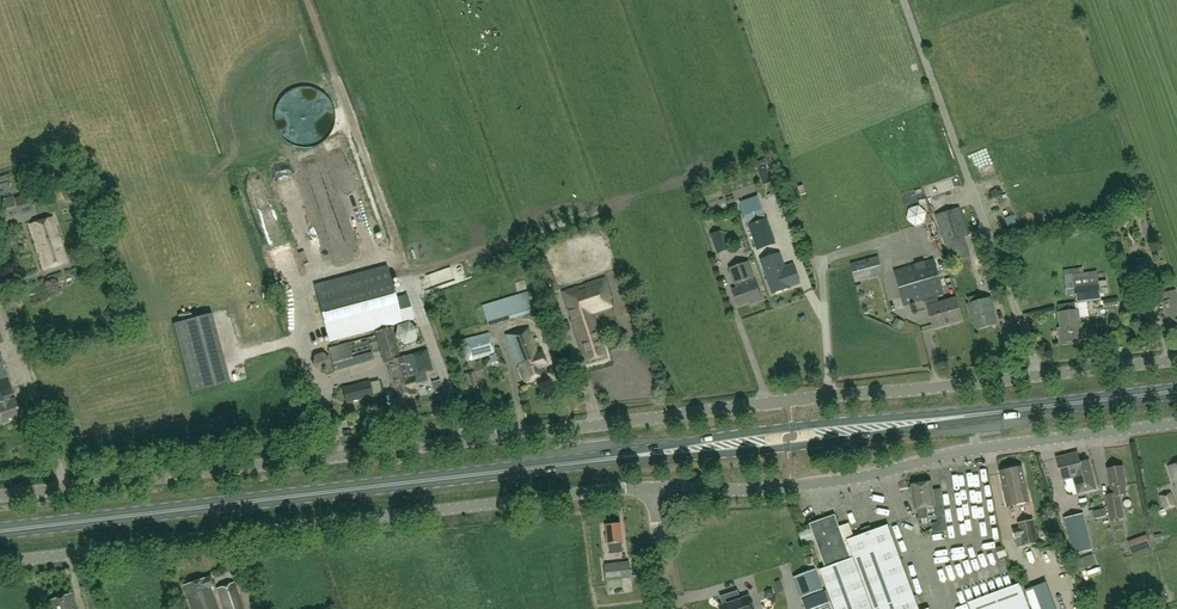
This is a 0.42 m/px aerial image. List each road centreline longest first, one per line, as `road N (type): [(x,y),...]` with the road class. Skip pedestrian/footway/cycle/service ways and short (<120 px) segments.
road 1 (unclassified): [(0,499),(790,400),(1040,377)]
road 2 (unclassified): [(0,563),(651,487)]
road 3 (primary): [(0,532),(623,457)]
road 4 (unclassified): [(651,487),(749,491),(828,483),(956,452),(1176,424)]
road 5 (unclassified): [(904,0),(1040,377)]
road 6 (primary): [(965,416),(793,426),(623,457)]
road 7 (primary): [(623,457),(787,447),(965,416)]
road 8 (primary): [(965,416),(1176,391)]
road 9 (unclassified): [(1040,377),(1176,360)]
road 10 (unclassified): [(672,608),(651,487)]

